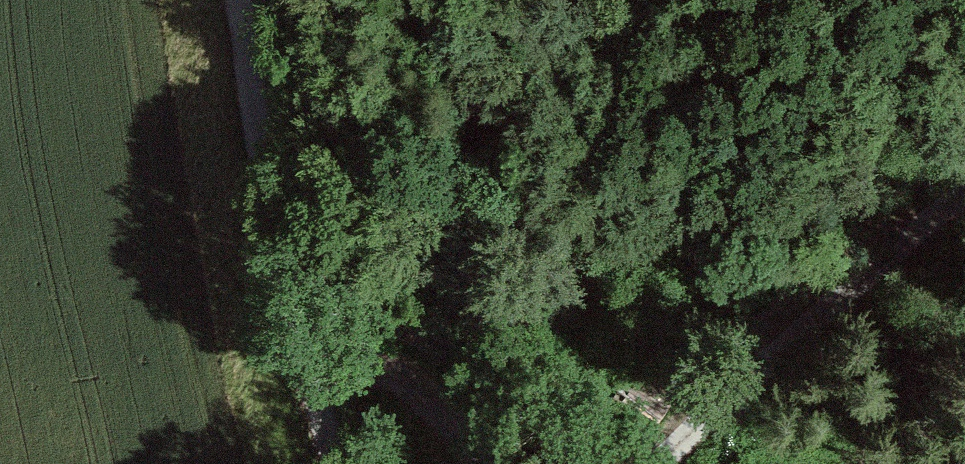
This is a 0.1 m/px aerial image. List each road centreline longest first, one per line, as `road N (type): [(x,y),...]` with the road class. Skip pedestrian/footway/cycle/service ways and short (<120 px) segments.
road 1 (residential): [(242,0),(258,116),(337,463)]
road 2 (track): [(362,341),(467,125),(535,48),(596,0)]
road 3 (unclassified): [(662,463),(964,190)]
road 4 (track): [(310,348),(362,341),(500,463)]

